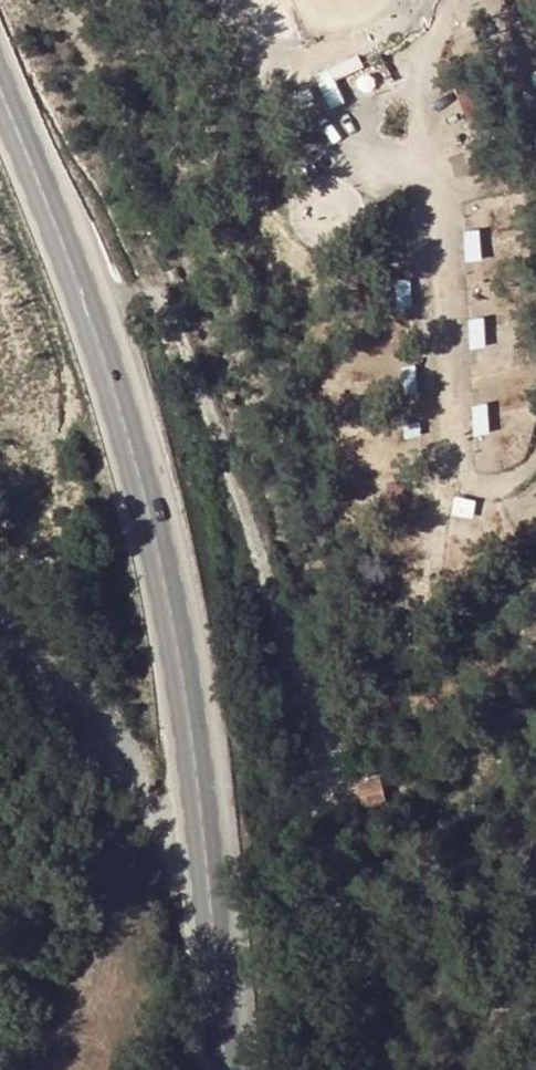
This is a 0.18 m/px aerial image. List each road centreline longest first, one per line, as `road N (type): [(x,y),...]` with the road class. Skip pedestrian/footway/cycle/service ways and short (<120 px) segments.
road 1 (primary): [(0,76),(135,474),(178,630),(229,1069)]
road 2 (track): [(202,834),(143,807),(0,625)]

